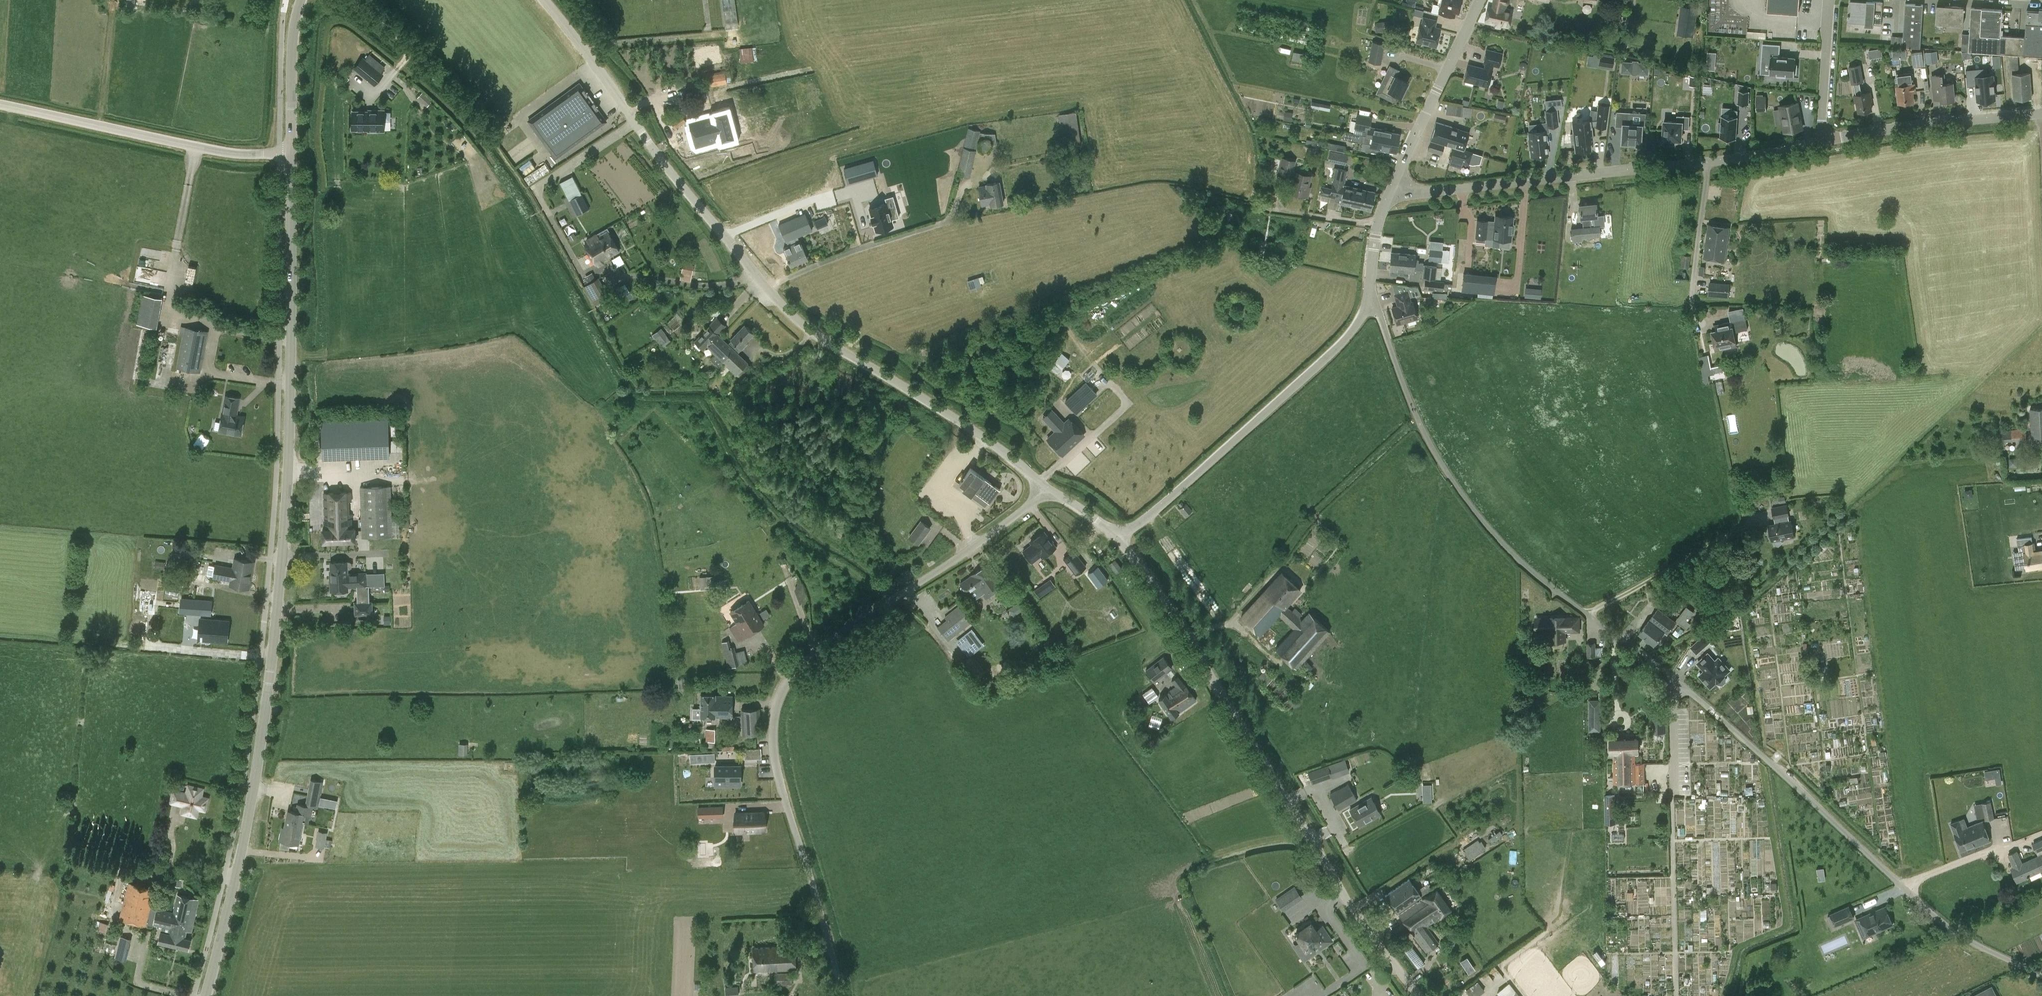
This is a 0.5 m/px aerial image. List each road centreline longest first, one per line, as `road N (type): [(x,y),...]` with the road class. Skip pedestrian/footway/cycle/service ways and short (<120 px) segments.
road 1 (unclassified): [(1371,296),(1443,466),(1500,542),(1713,709),(1953,935),(2041,975)]
road 2 (tertiary): [(207,995),(268,713),(287,506),(291,155)]
road 3 (unclassified): [(1052,487),(808,325),(763,283),(543,0)]
road 4 (unclassified): [(842,995),(769,736),(784,682),(843,629),(1052,487)]
road 5 (unclassified): [(1418,995),(1119,540)]
road 6 (track): [(1648,657),(1742,607),(2041,325)]
road 7 (unclassified): [(1393,187),(1466,188),(1819,144)]
road 8 (unclassified): [(1119,540),(1338,346),(1371,296)]
road 9 (unclassified): [(0,105),(237,154),(291,155)]
road 10 (unclassified): [(1819,144),(2041,113)]
road 11 (unclassified): [(1393,187),(1480,0)]
road 12 (tertiary): [(291,155),(300,0)]
road 13 (unclassified): [(1819,144),(1829,0)]
road 14 (track): [(1310,838),(1262,841),(1184,865)]
road 15 (residential): [(1379,224),(1257,206)]

